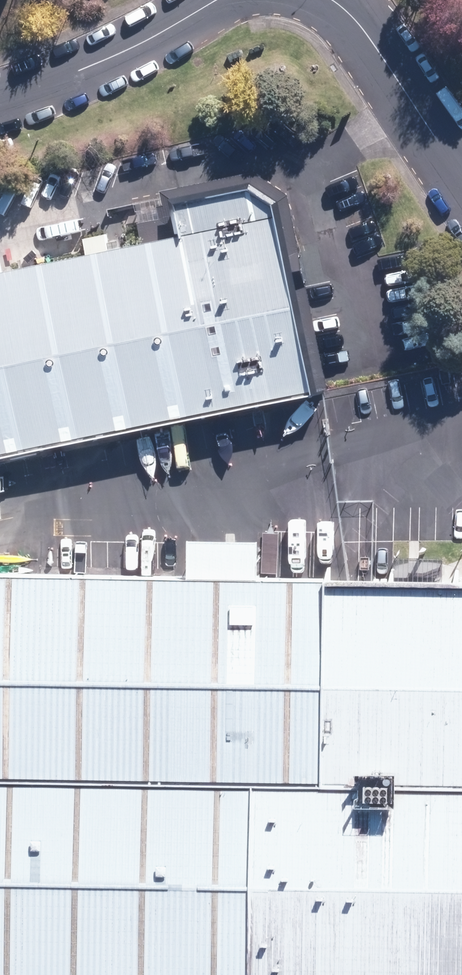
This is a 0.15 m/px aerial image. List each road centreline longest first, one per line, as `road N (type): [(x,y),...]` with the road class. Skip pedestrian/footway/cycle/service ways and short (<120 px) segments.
road 1 (residential): [(0,97),(129,49),(216,0)]
road 2 (residential): [(335,0),(368,33),(461,173)]

